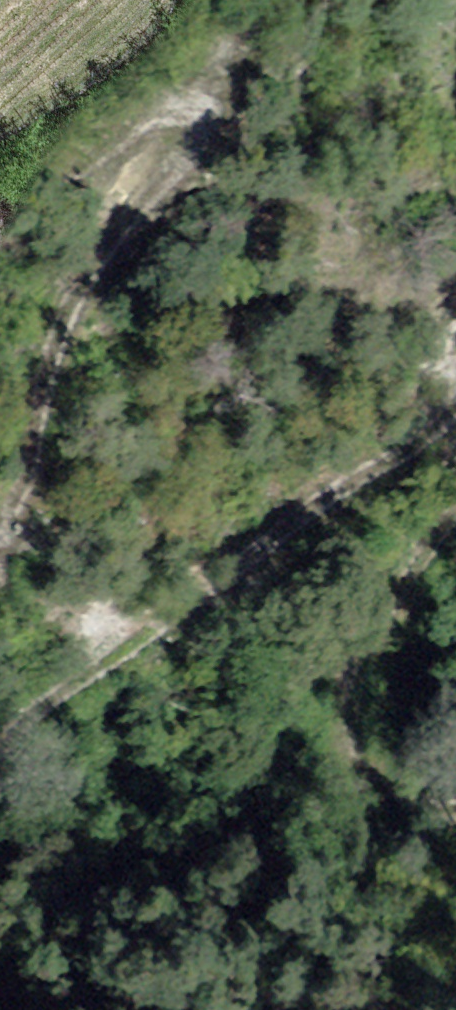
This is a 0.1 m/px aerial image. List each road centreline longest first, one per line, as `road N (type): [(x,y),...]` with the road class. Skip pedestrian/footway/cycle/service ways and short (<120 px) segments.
road 1 (track): [(0,209),(86,162),(148,114),(177,99),(192,104),(196,140),(111,235),(53,329),(17,511),(0,539)]
road 2 (track): [(0,757),(46,709),(248,569),(312,510),(425,448),(455,417)]
road 3 (track): [(455,525),(370,652),(356,688),(373,760),(396,781),(455,794)]

